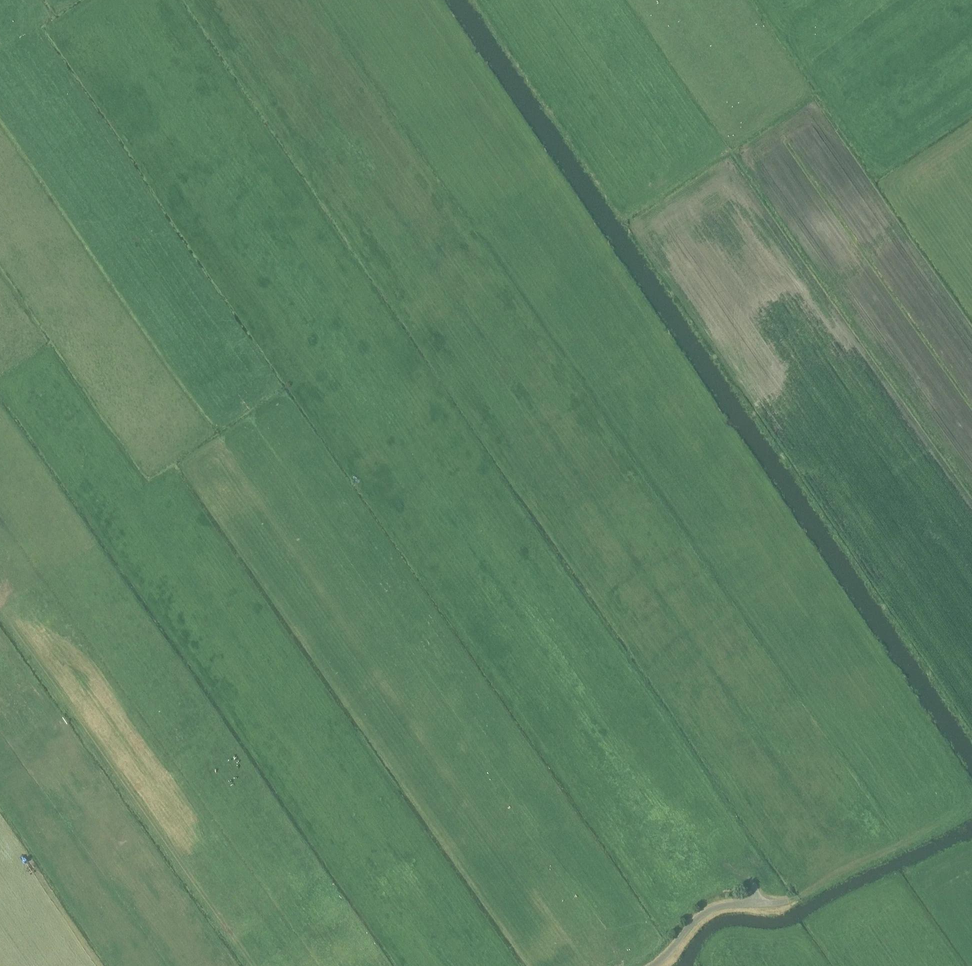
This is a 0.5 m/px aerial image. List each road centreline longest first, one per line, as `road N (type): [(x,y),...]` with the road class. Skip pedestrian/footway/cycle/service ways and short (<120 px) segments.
road 1 (unclassified): [(654,965),(710,910),(786,901)]

